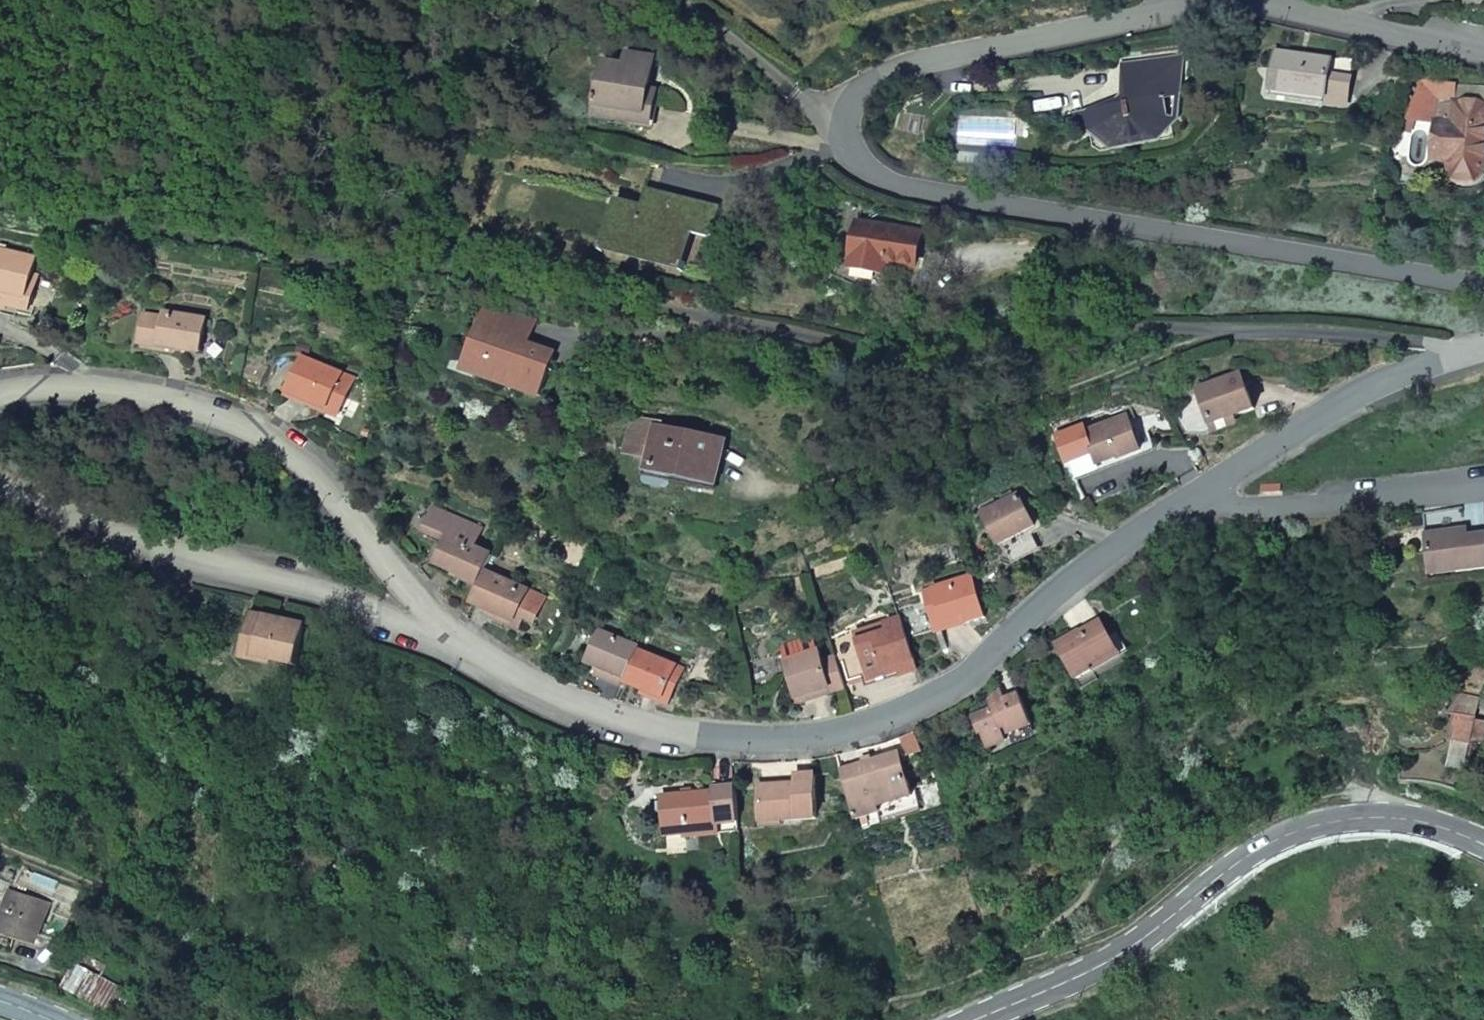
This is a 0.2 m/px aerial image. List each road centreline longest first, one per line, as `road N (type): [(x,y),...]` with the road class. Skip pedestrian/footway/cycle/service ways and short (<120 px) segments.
road 1 (residential): [(1483,281),(884,182),(863,174),(830,137),(834,105),(876,74),(1209,0)]
road 2 (residential): [(1164,514),(1105,552),(929,708),(792,741),(631,733),(450,642)]
road 3 (secondary): [(978,1019),(1118,954),(1248,852),(1325,824),(1381,816),(1451,828),(1483,843)]
road 4 (residential): [(450,642),(139,542),(0,486)]
road 5 (residential): [(0,388),(49,376),(126,382),(231,410),(308,456),(370,524)]
road 6 (residential): [(1483,346),(1345,401),(1164,514)]
road 7 (residential): [(1164,514),(1483,486)]
road 8 (residential): [(1262,0),(1483,51)]
road 9 (residential): [(370,524),(450,642)]

